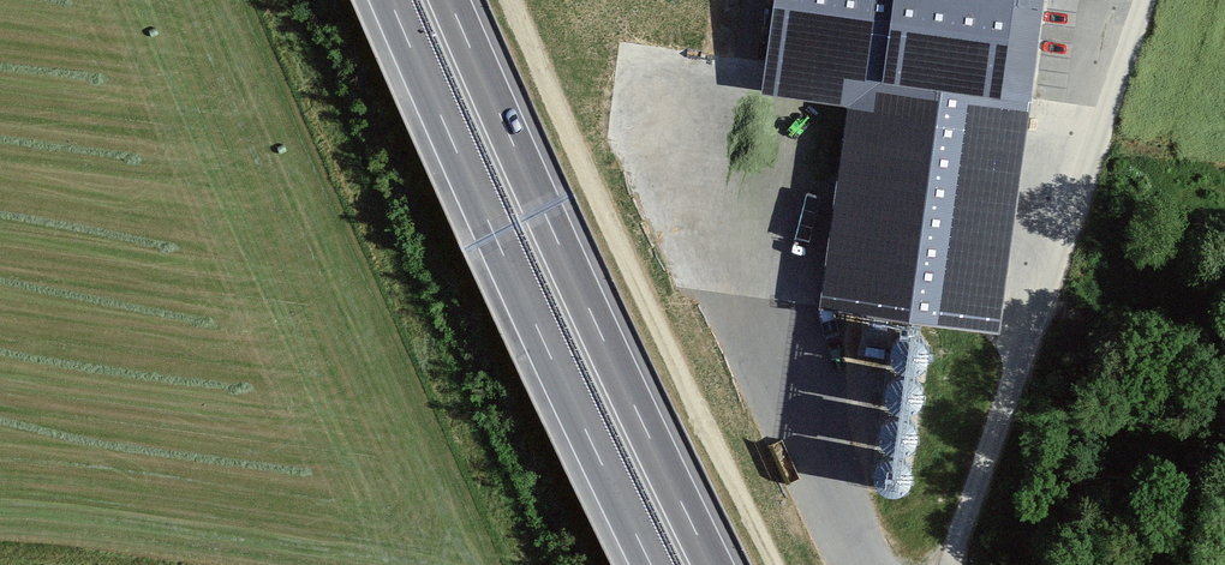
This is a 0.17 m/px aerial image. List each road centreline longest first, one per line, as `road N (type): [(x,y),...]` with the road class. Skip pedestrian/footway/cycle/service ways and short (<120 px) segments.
road 1 (track): [(775,564),(511,0)]
road 2 (motorway): [(713,564),(449,0)]
road 3 (motorway): [(390,0),(651,564)]
road 4 (track): [(953,564),(1146,0)]

